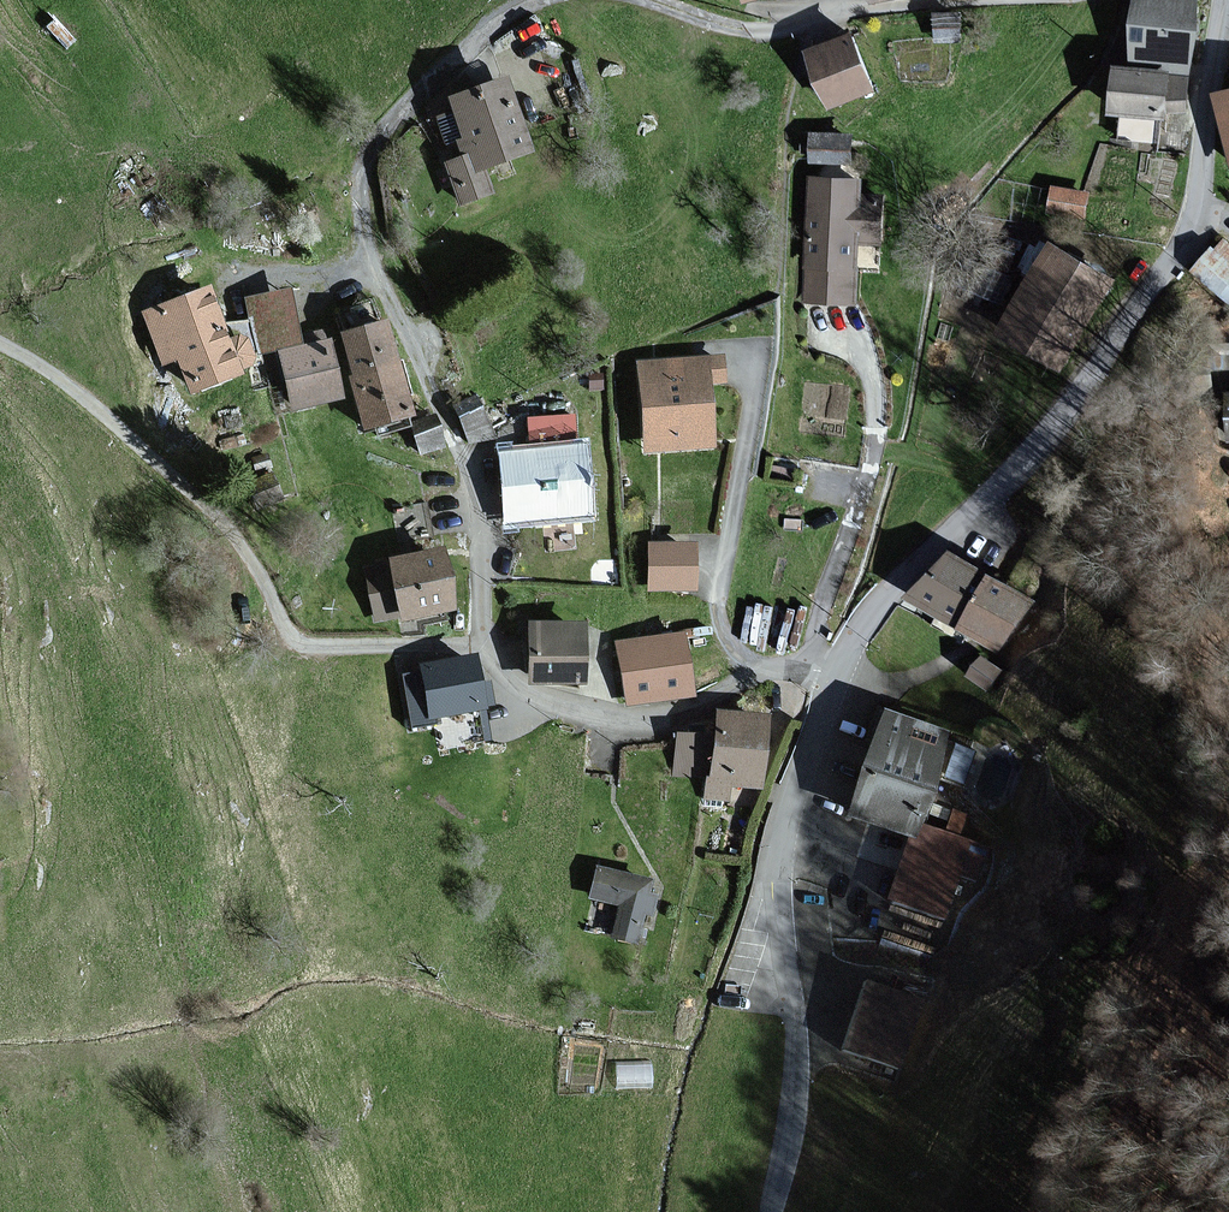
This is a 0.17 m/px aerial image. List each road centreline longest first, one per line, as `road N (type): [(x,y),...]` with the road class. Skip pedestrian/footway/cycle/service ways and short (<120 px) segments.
road 1 (unclassified): [(0,345),(63,383),(197,500),(232,536),(298,641),(489,649)]
road 2 (unclassified): [(545,0),(488,34),(402,113),(365,162),(361,184),(364,250),(467,475)]
road 3 (unclassified): [(838,672),(779,852),(799,1050),(771,1211)]
road 4 (residential): [(1225,0),(1187,226),(1091,382),(1014,473)]
road 5 (residential): [(838,672),(773,671),(690,717),(617,726),(533,702),(506,682),(489,649)]
road 6 (unclassified): [(958,0),(766,31),(699,23),(648,0)]
road 7 (unclassified): [(1014,473),(875,609),(838,672)]
road 8 (residential): [(489,649),(485,538),(467,475)]

